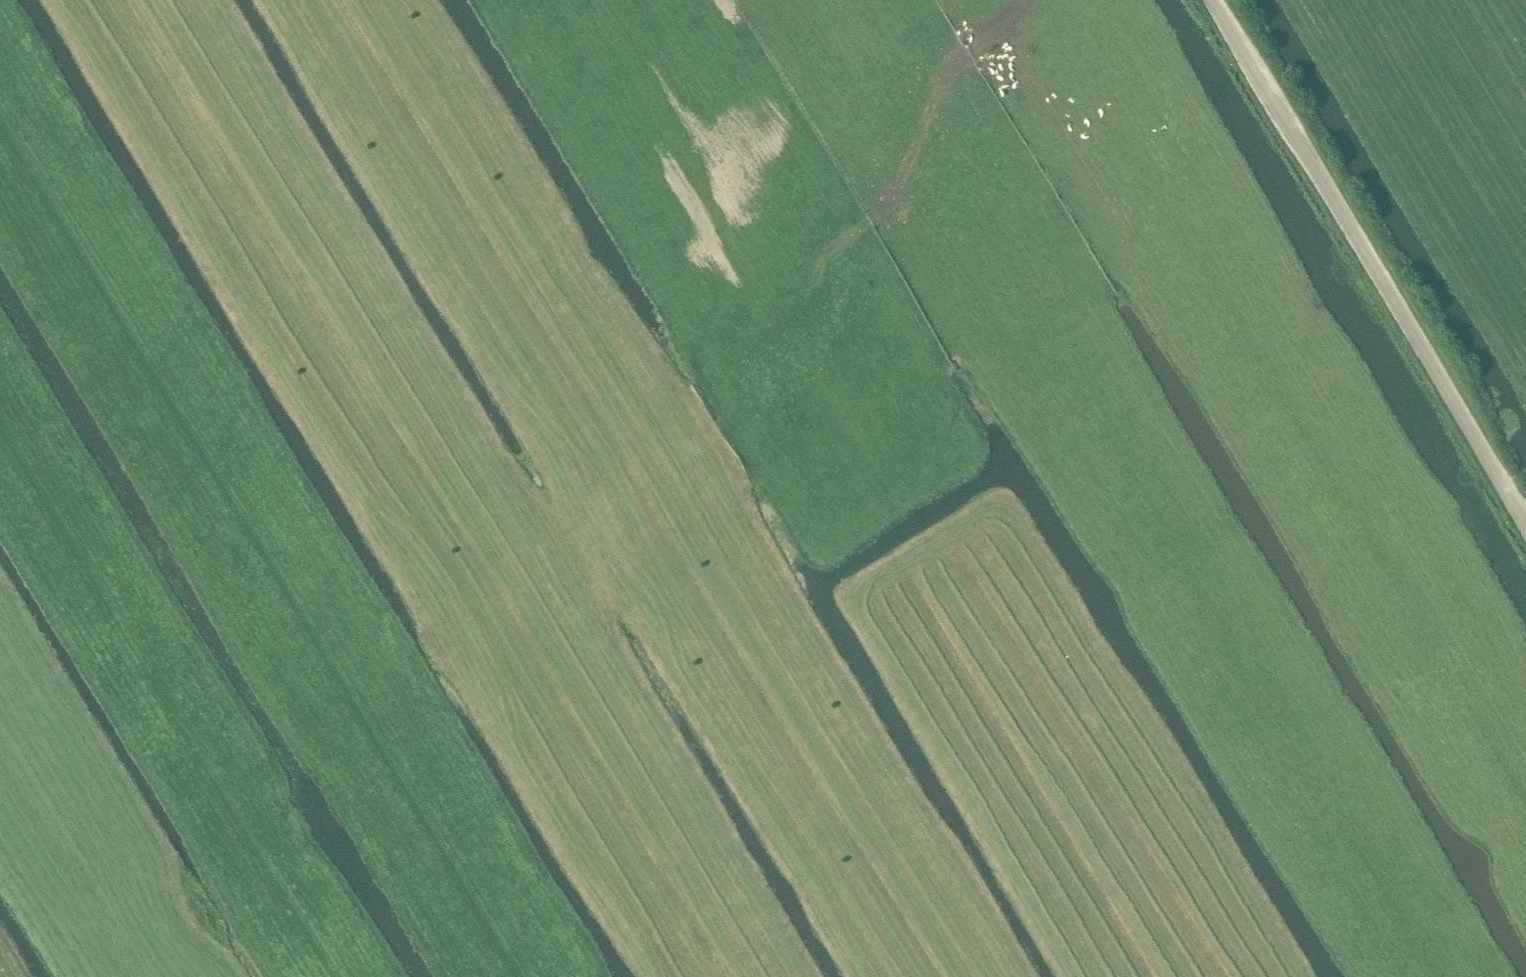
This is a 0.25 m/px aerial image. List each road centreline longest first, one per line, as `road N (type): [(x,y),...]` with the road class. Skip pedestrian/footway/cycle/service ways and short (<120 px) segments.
road 1 (unclassified): [(1525,522),(1211,0)]

